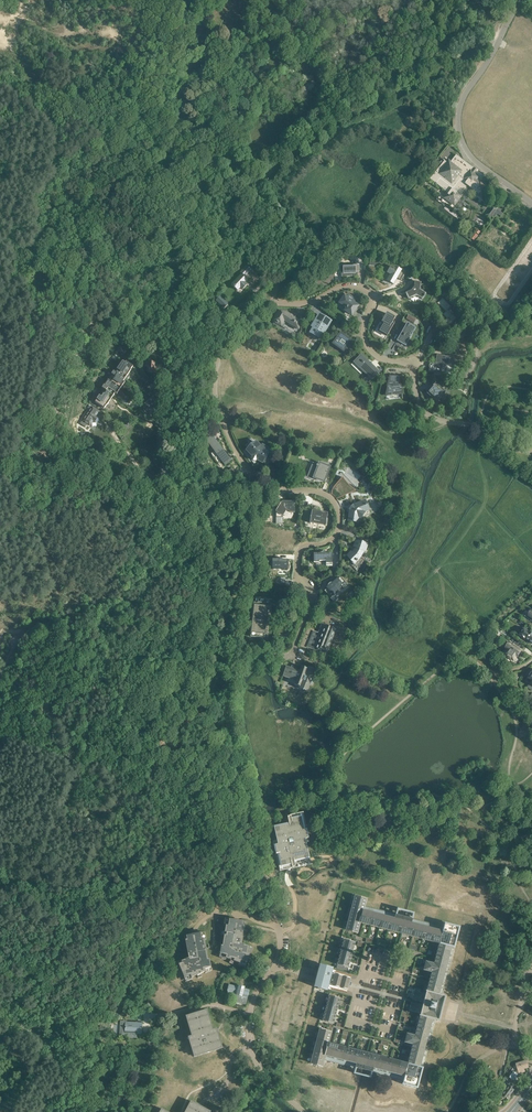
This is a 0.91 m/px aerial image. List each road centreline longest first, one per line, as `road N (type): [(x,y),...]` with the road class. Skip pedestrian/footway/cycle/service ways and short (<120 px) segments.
road 1 (unclassified): [(172,392),(270,172),(338,117),(498,43)]
road 2 (residential): [(269,303),(319,301),(343,286),(367,289),(369,344),(389,362),(411,367),(423,409),(462,423)]
road 3 (unclassified): [(531,204),(471,158),(458,127),(464,96),(498,43)]
road 4 (residential): [(246,469),(214,412),(214,382),(222,348),(269,303)]
road 5 (residential): [(246,469),(335,505),(338,530),(300,552),(299,576)]
road 6 (residential): [(277,930),(247,803)]

